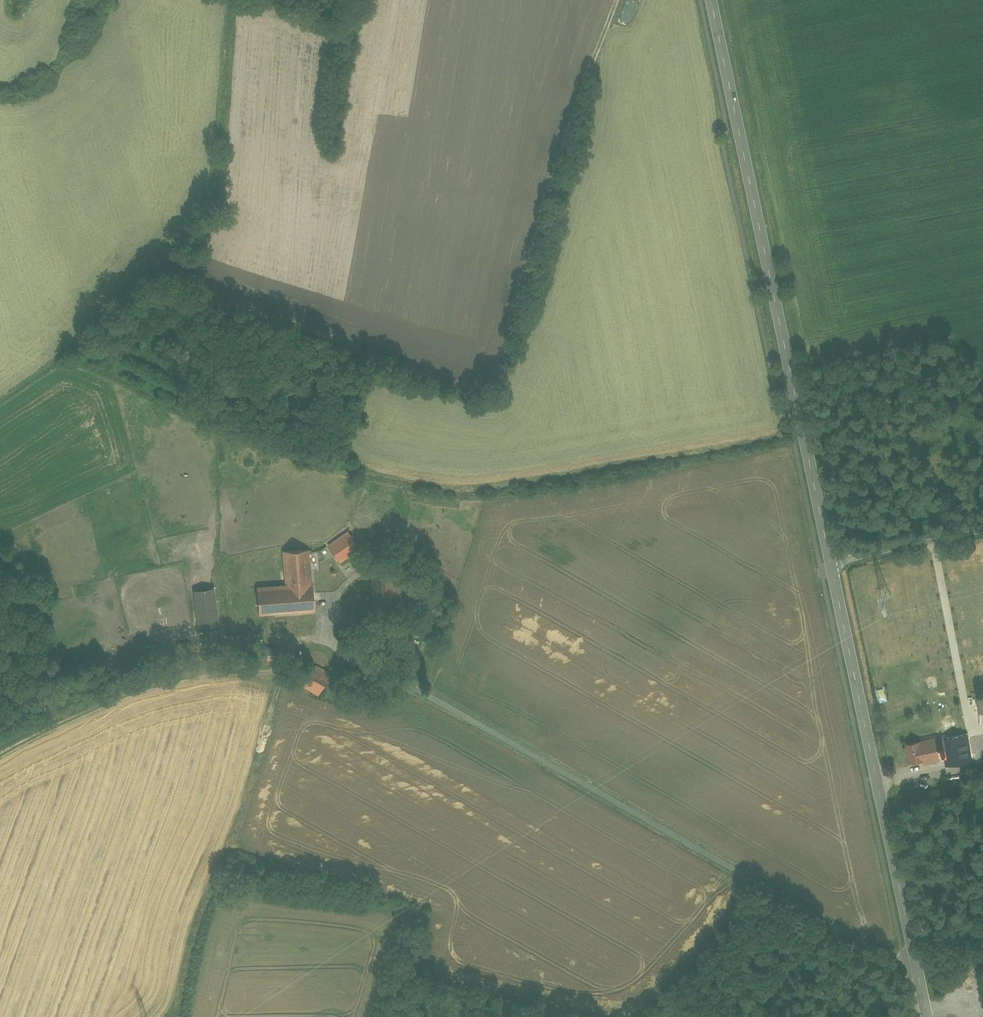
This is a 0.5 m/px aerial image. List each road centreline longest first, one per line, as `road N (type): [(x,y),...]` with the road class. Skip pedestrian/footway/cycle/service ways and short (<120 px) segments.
road 1 (tertiary): [(709,0),(828,563)]
road 2 (tertiary): [(828,563),(925,1016)]
road 3 (unclassified): [(982,529),(828,563)]

